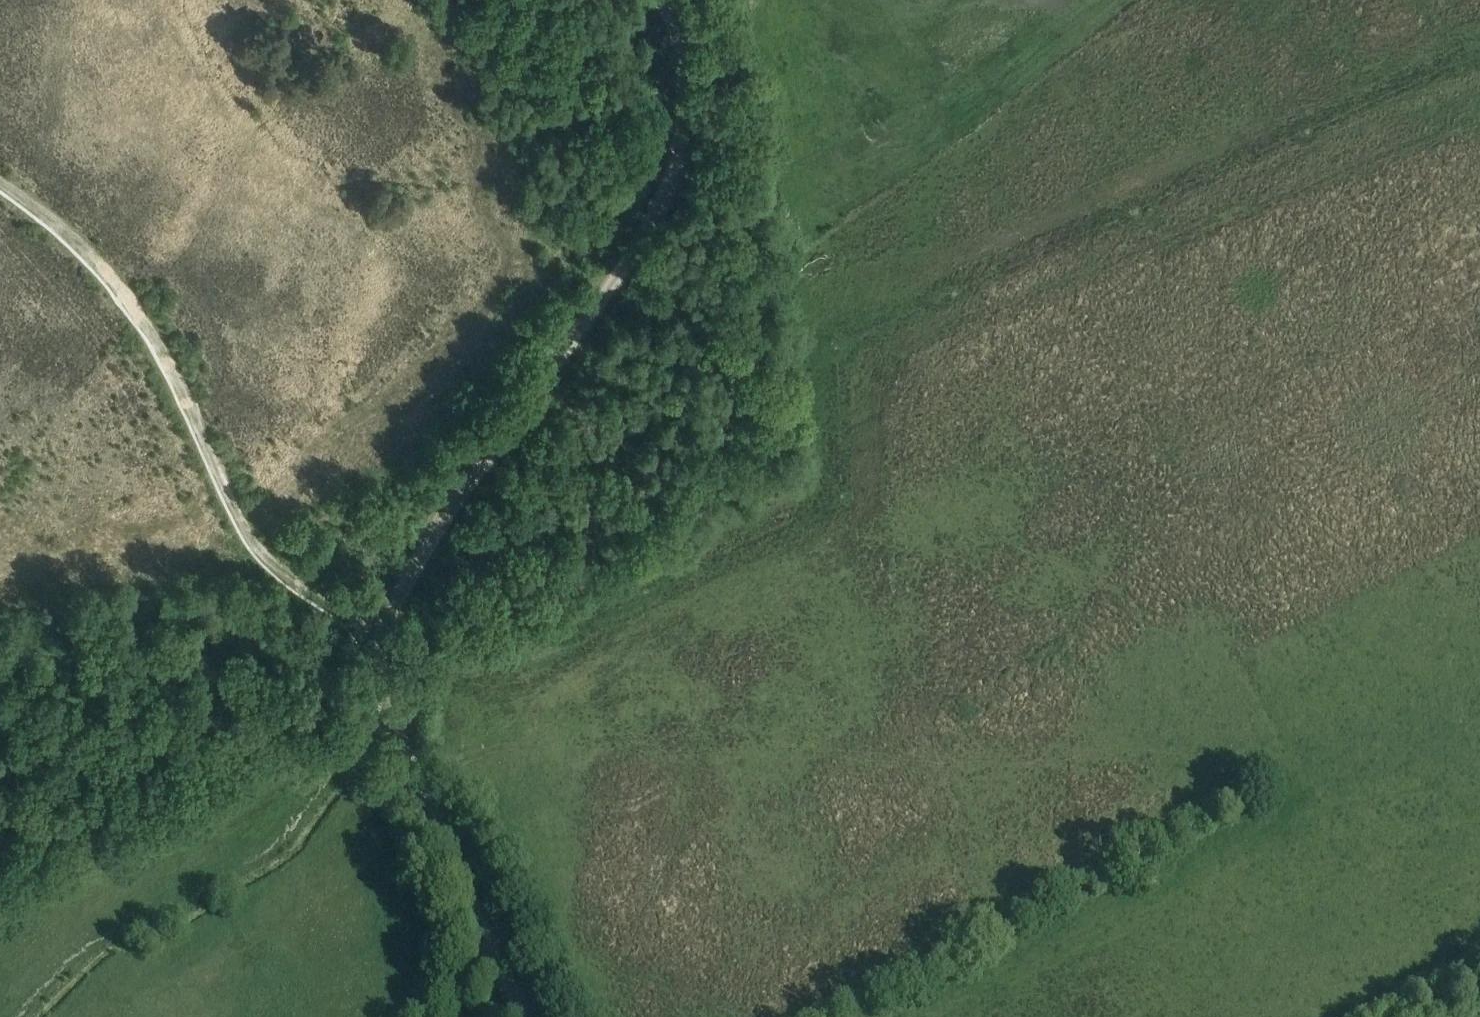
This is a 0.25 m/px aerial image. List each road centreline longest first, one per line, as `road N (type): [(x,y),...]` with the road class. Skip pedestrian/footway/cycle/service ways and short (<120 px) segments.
road 1 (track): [(654,0),(680,51),(682,145),(670,188),(639,250),(460,497),(378,647)]
road 2 (track): [(0,182),(124,292),(184,389),(258,547),(300,585),(383,630)]
road 3 (track): [(499,969),(388,721),(378,647)]

